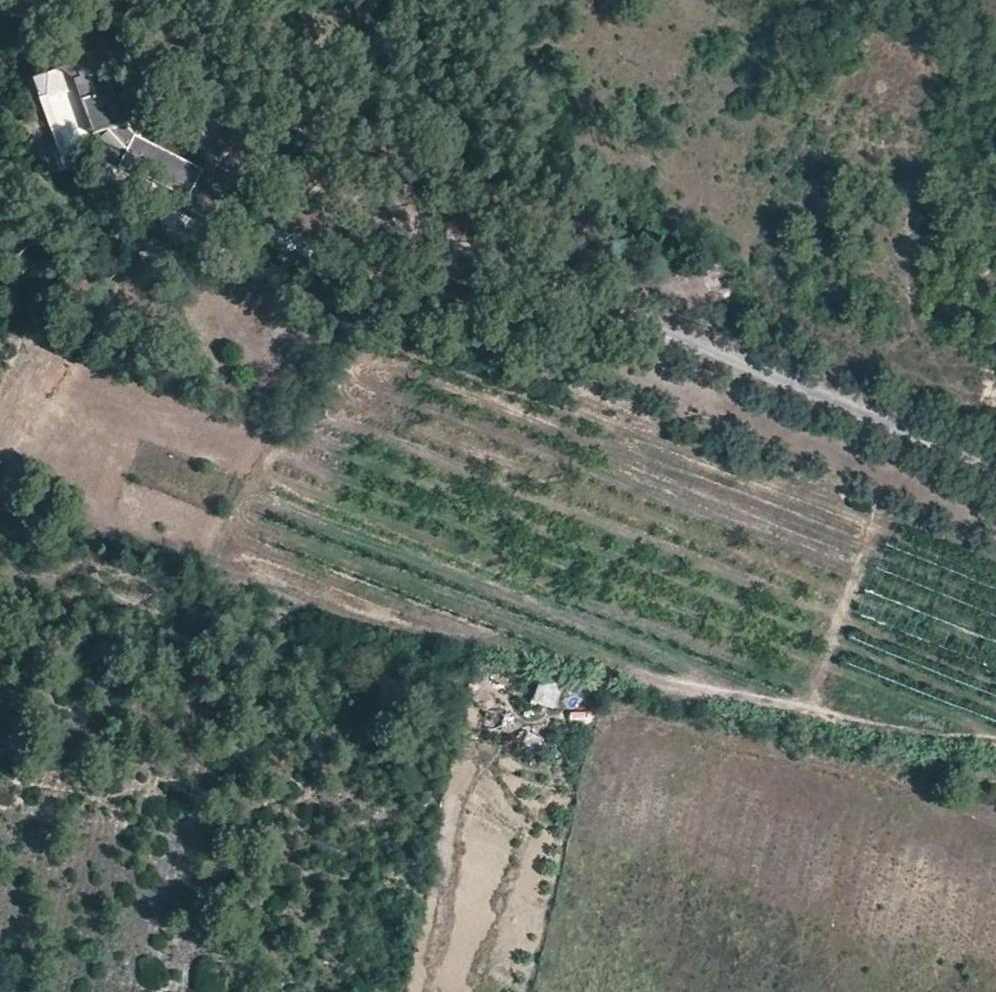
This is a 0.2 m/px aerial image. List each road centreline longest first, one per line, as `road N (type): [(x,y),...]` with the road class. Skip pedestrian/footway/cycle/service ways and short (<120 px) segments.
road 1 (unclassified): [(671,344),(995,475)]
road 2 (trunk): [(141,991),(0,926)]

